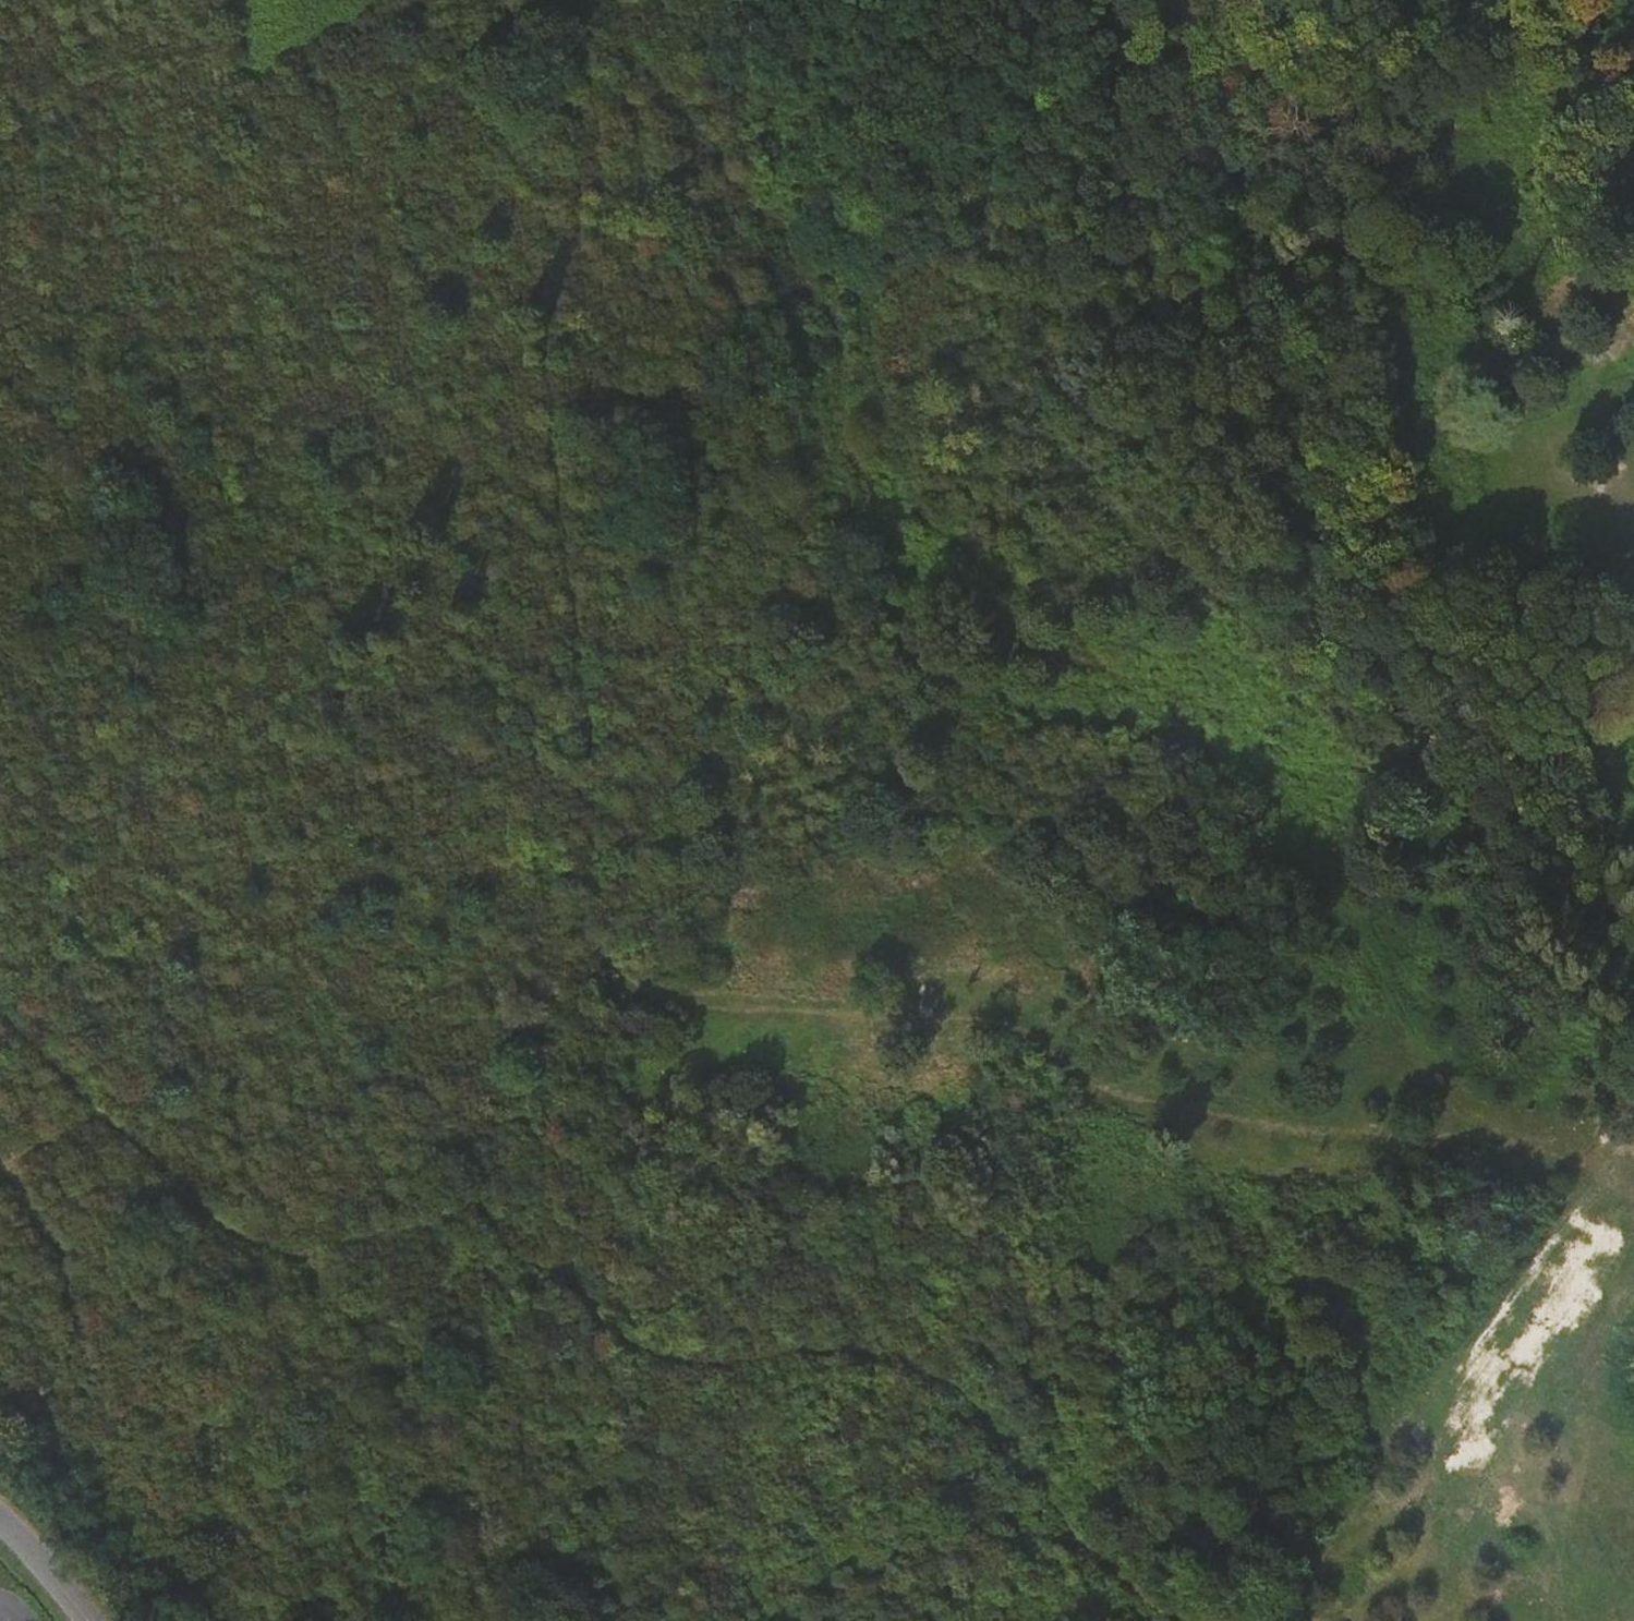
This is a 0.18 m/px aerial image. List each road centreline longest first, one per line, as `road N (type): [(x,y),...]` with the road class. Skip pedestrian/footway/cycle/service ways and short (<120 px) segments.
road 1 (track): [(730,1008),(988,1022),(1145,1106),(1350,1137),(1482,1137),(1605,1185),(1633,1205)]
road 2 (track): [(1633,133),(1561,0)]
road 3 (tertiary): [(0,1522),(84,1620)]

